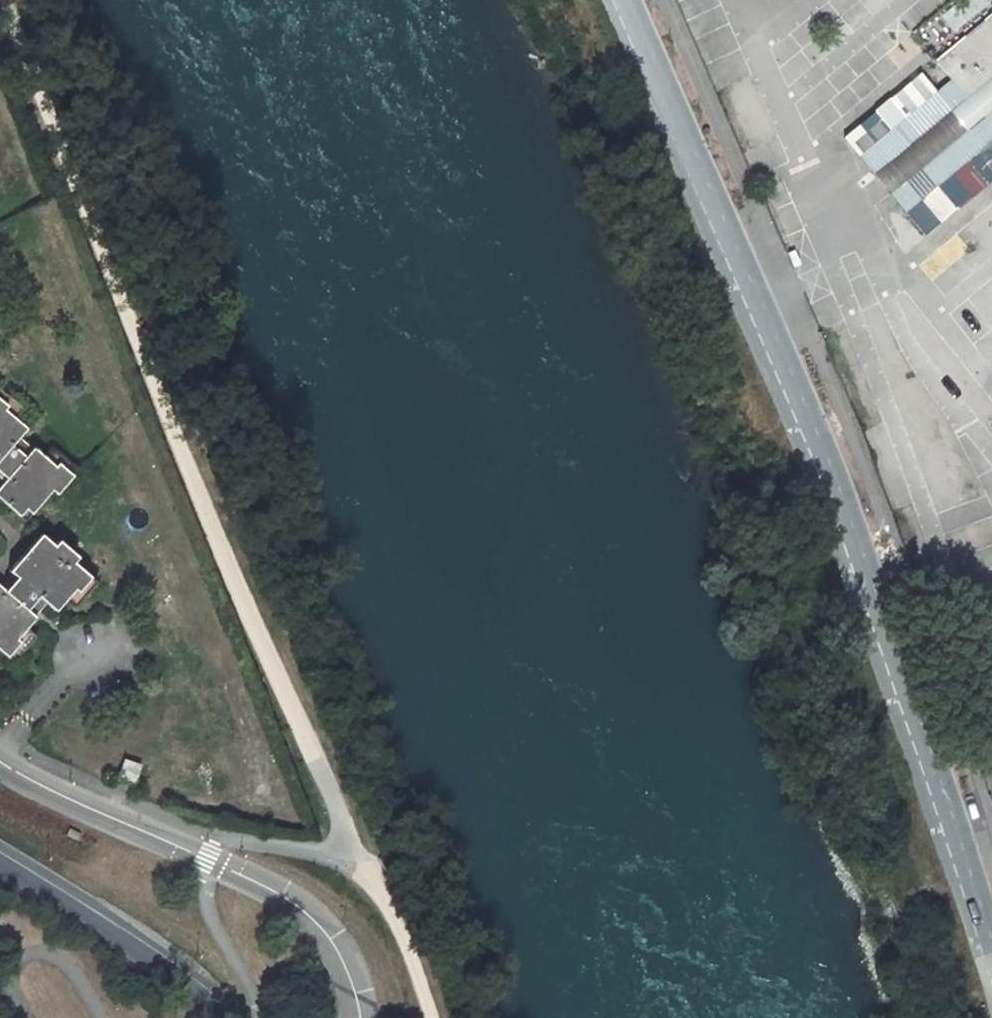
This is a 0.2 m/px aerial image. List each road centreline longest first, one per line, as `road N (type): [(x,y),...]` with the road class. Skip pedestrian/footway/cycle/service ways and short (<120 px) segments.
road 1 (unclassified): [(991,932),(839,485),(621,0)]
road 2 (unclassified): [(360,1017),(362,998),(330,941),(284,898),(0,766)]
road 3 (trunk): [(222,1017),(162,968),(0,864)]

